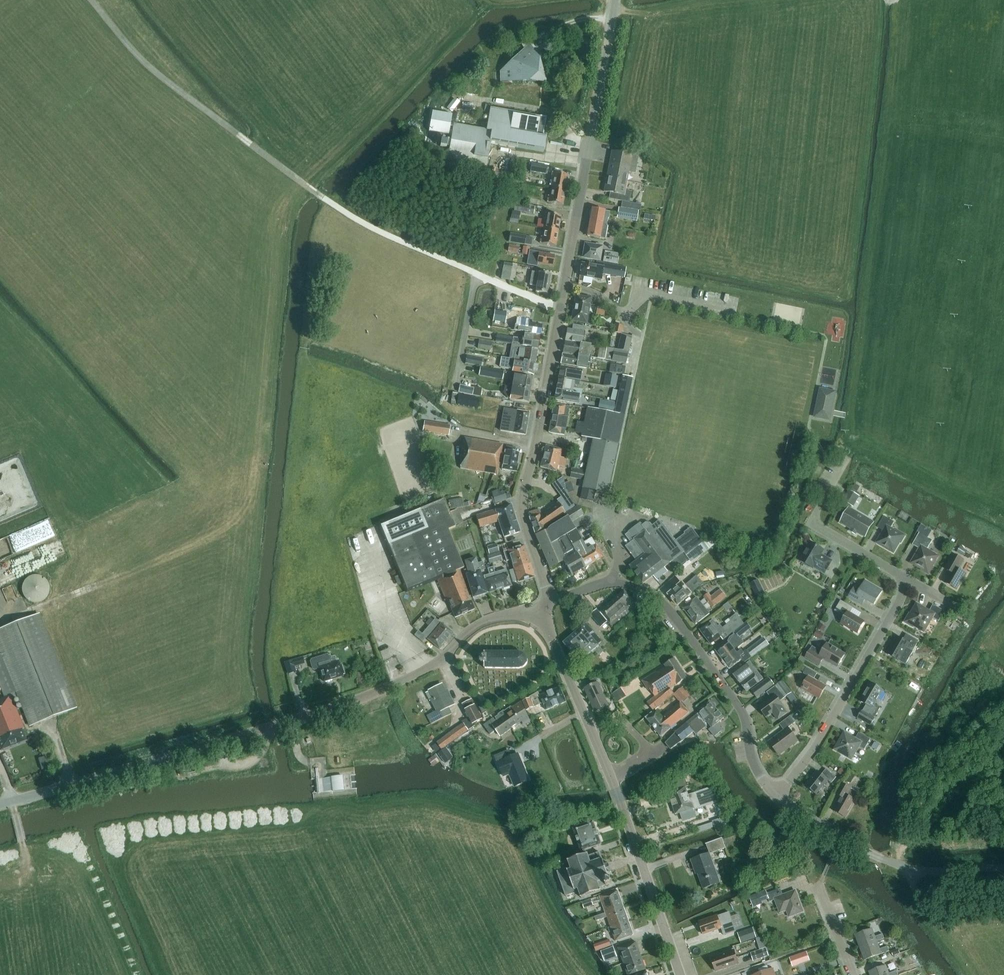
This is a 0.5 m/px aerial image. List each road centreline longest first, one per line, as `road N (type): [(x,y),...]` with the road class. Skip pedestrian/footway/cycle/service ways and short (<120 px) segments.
road 1 (tertiary): [(550,599),(521,496),(615,0)]
road 2 (tertiary): [(0,804),(343,704),(434,666),(482,623),(548,610)]
road 3 (residential): [(776,796),(815,746),(906,579)]
road 4 (unclassified): [(776,796),(755,767),(740,708),(654,595)]
road 5 (tertiary): [(681,974),(609,774)]
road 6 (residential): [(906,579),(810,522),(848,458)]
road 7 (unclassified): [(871,854),(922,870),(1003,867)]
road 8 (tertiary): [(591,731),(548,610)]

